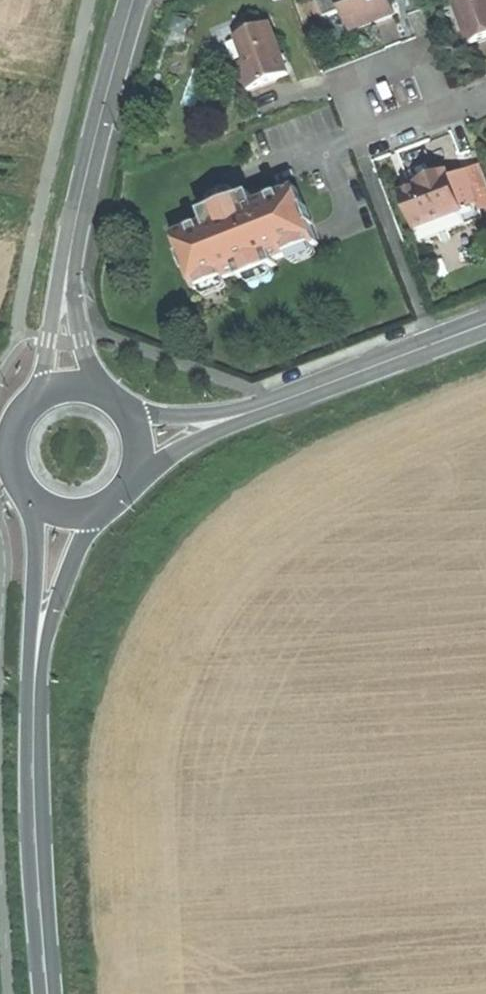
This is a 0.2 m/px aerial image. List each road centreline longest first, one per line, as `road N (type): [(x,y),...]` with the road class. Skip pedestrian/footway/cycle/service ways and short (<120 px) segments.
road 1 (tertiary): [(48,993),(33,653)]
road 2 (residential): [(64,257),(135,0)]
road 3 (tertiary): [(255,408),(485,325)]
road 4 (tertiary): [(33,653),(64,568),(99,514)]
road 5 (residential): [(107,397),(82,339),(64,257)]
road 6 (tertiary): [(42,508),(33,653)]
road 7 (residential): [(64,257),(42,400)]
road 8 (tertiary): [(134,482),(255,408)]
road 9 (tertiary): [(255,408),(213,417),(129,417)]
road 10 (tertiary): [(42,400),(18,428),(13,463),(42,508)]

